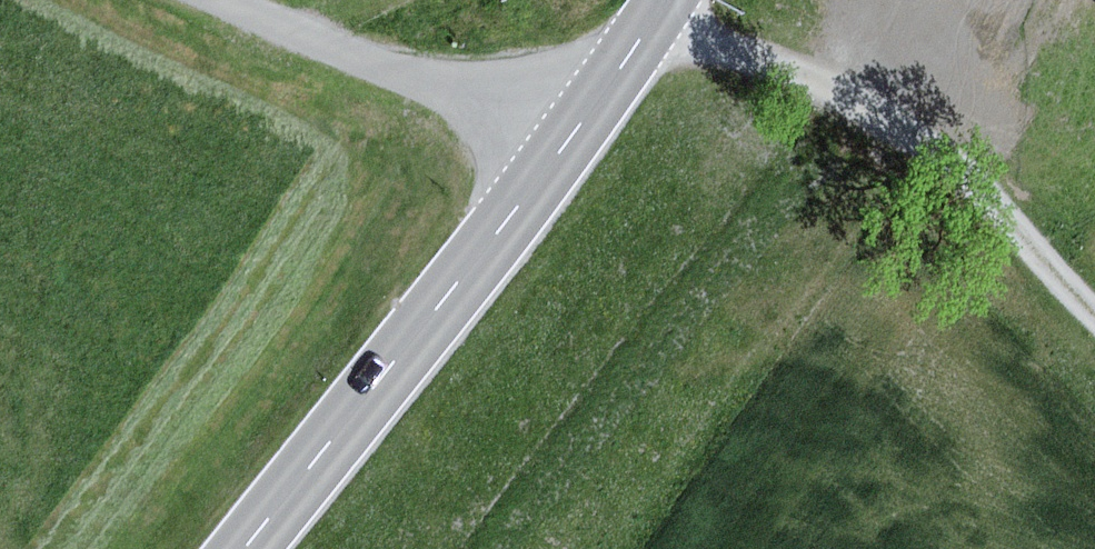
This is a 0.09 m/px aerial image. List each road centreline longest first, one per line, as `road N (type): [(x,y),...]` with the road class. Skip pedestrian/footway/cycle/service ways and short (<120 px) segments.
road 1 (primary): [(241,548),(568,143),(667,0)]
road 2 (track): [(655,20),(824,85),(940,151),(1094,312)]
road 3 (track): [(234,0),(568,143)]

